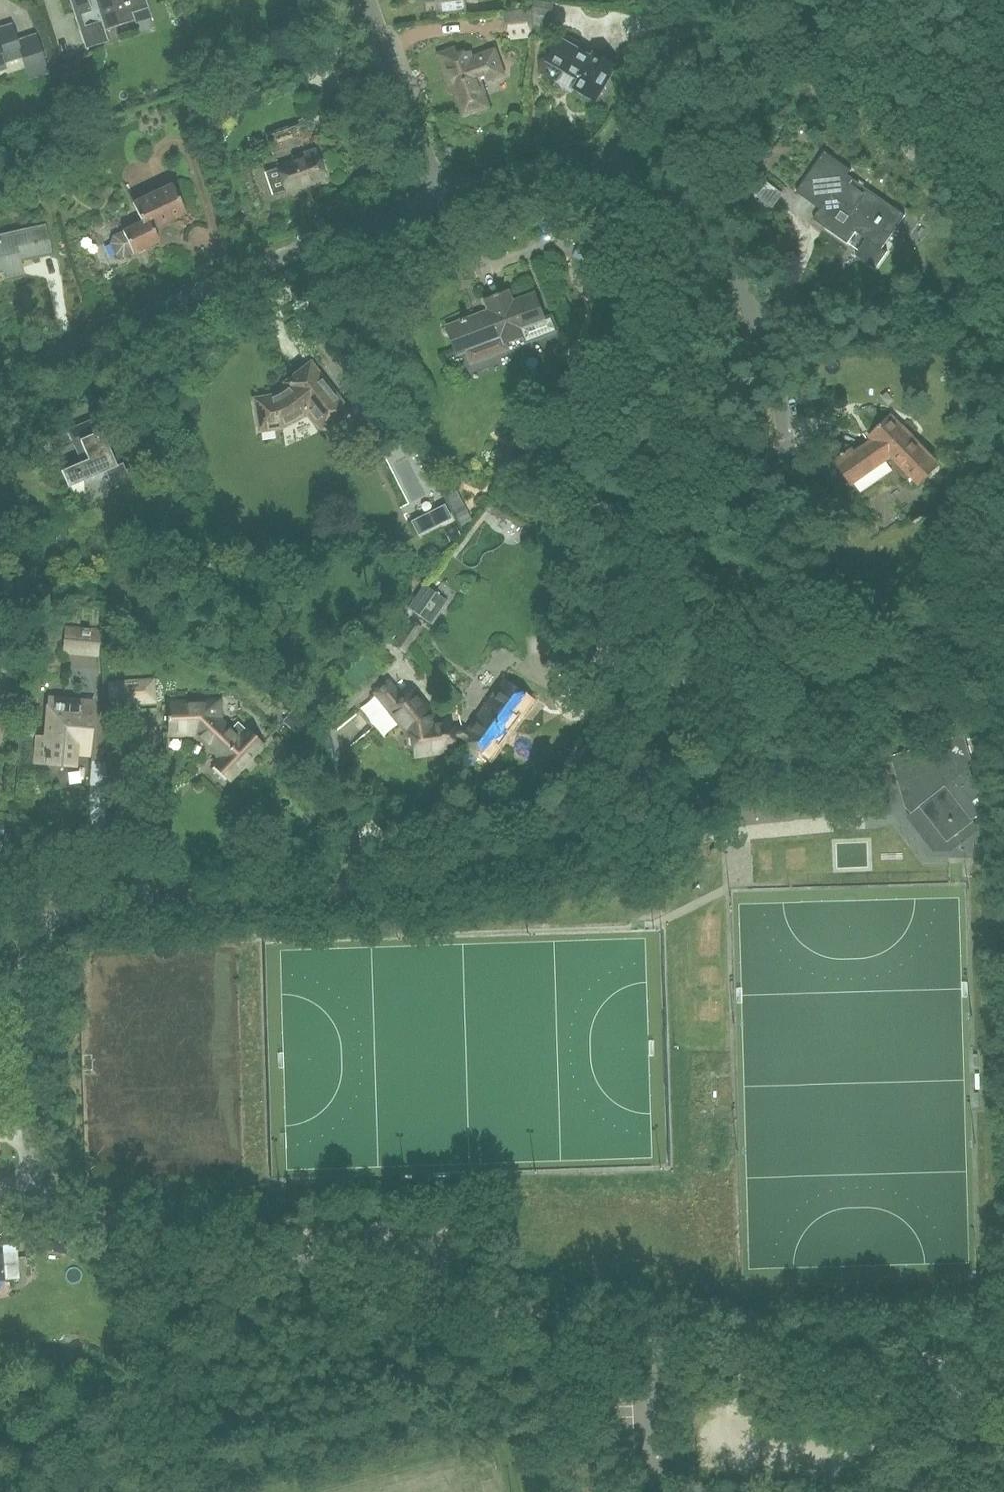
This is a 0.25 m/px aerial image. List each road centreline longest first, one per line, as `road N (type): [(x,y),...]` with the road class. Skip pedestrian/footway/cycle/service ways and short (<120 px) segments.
road 1 (residential): [(27,1201),(21,981),(35,943),(62,917),(393,891),(533,860),(586,834)]
road 2 (residential): [(611,167),(679,209),(733,272),(776,392),(786,477),(758,559),(586,834)]
road 3 (residential): [(662,1345),(27,1201)]
road 4 (residential): [(0,377),(279,257),(439,198)]
road 5 (residential): [(1003,1422),(662,1345)]
road 6 (residential): [(439,198),(367,0)]
road 7 (residential): [(611,167),(696,0)]
road 8 (residential): [(439,198),(540,167),(611,167)]
road 9 (unclassified): [(662,1345),(660,1491)]

